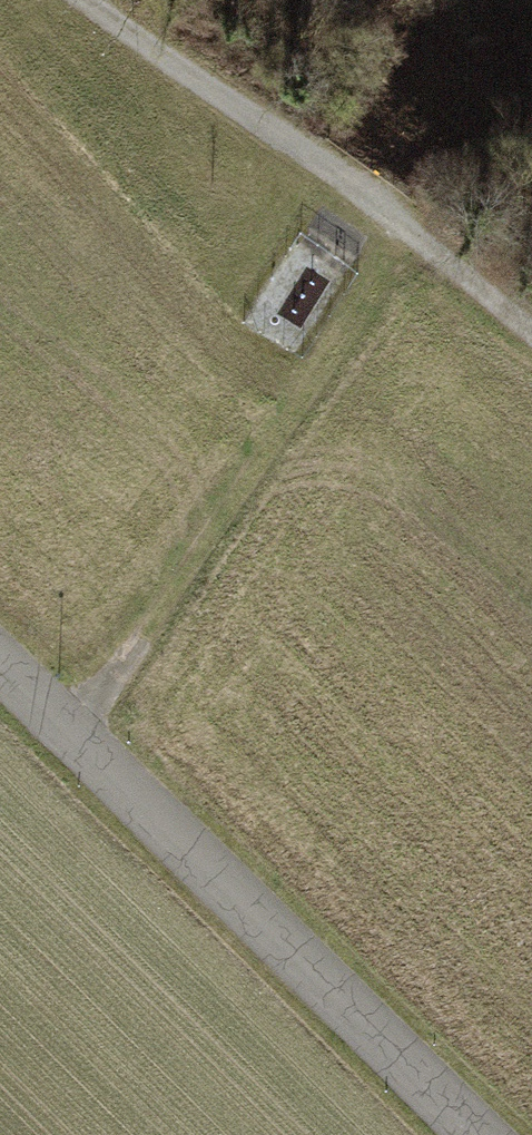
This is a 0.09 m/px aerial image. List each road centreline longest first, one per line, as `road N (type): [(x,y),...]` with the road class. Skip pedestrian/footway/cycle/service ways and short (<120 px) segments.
road 1 (residential): [(0,664),(479,1134)]
road 2 (track): [(408,229),(75,739)]
road 3 (track): [(88,0),(408,229),(531,332)]

